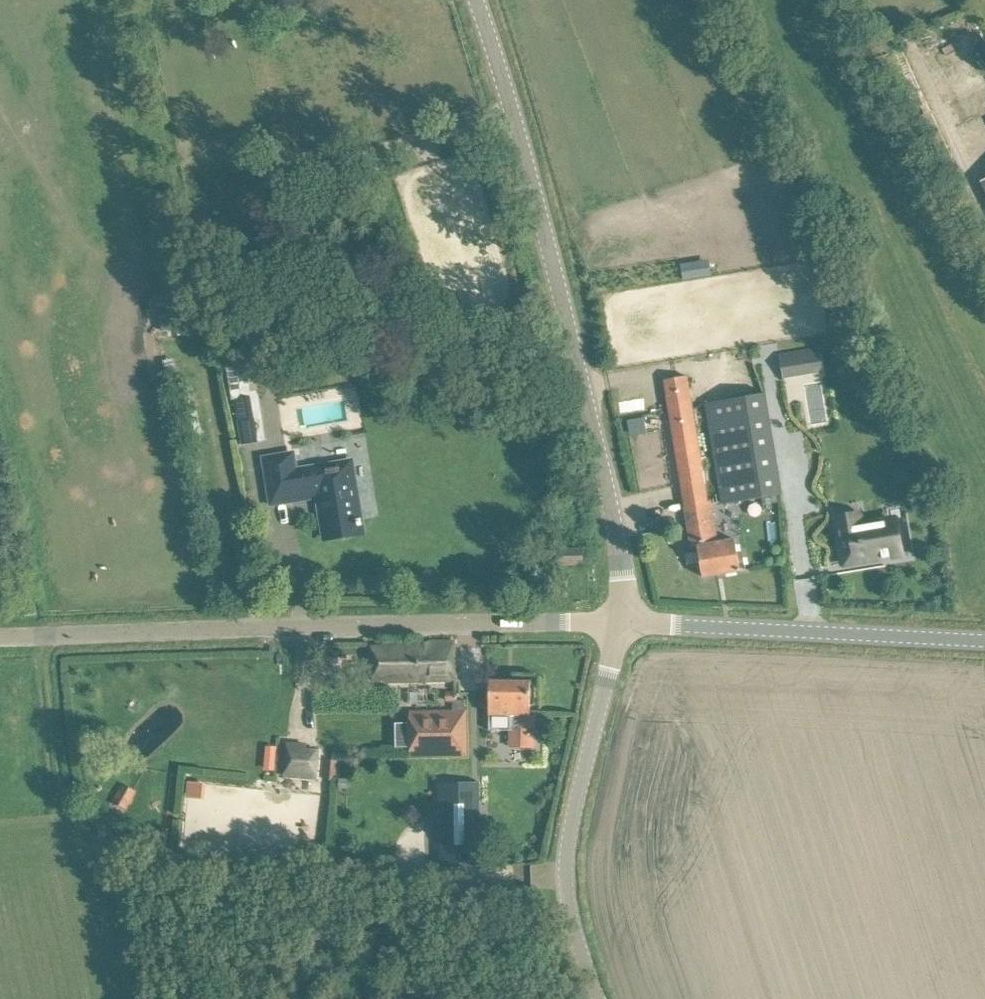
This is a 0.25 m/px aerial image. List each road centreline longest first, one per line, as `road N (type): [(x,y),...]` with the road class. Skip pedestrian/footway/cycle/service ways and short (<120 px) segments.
road 1 (unclassified): [(620,623),(622,547),(601,431),(511,74),(482,0)]
road 2 (unclassified): [(620,623),(0,636)]
road 3 (unclassified): [(601,998),(567,884),(578,800),(620,623)]
road 4 (unclassified): [(620,623),(984,641)]

